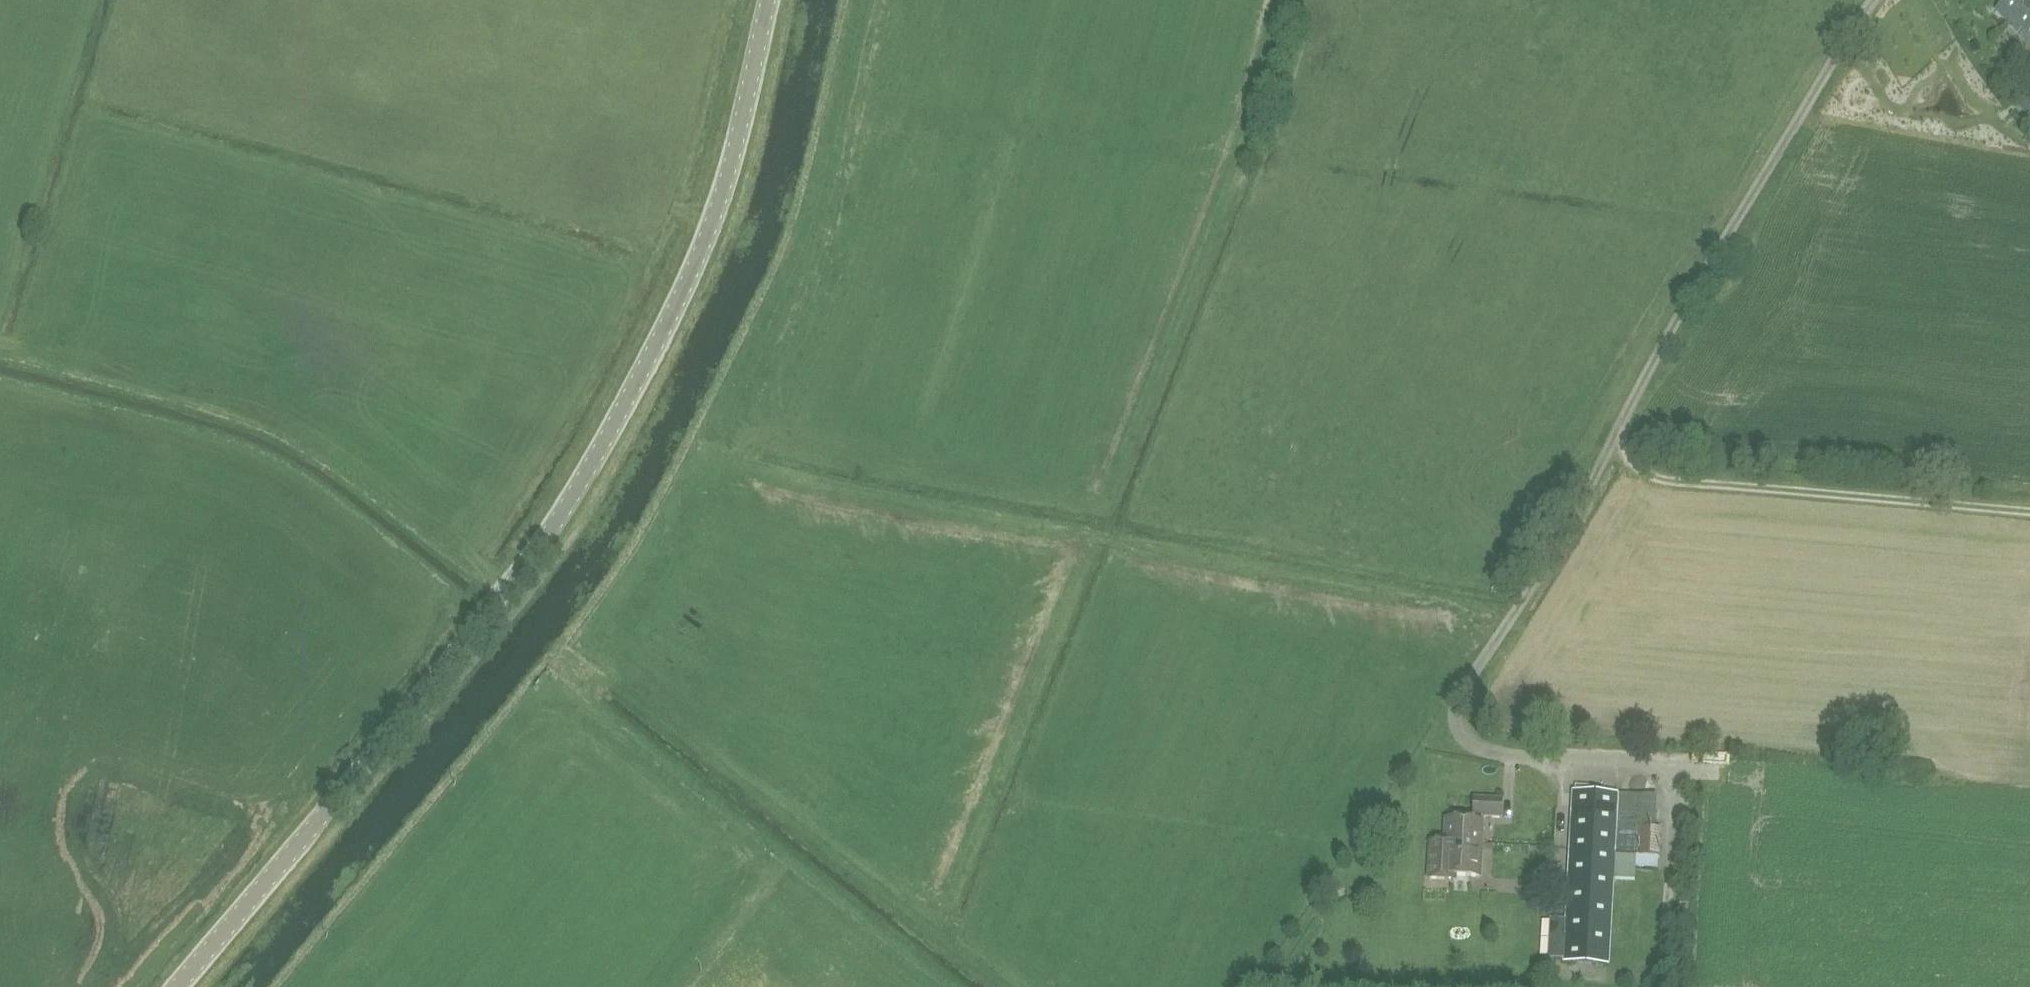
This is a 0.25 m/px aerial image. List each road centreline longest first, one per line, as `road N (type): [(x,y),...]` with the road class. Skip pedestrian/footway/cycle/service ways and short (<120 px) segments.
road 1 (tertiary): [(175,986),(436,681),(530,563),(592,466),(714,231),(771,0)]

